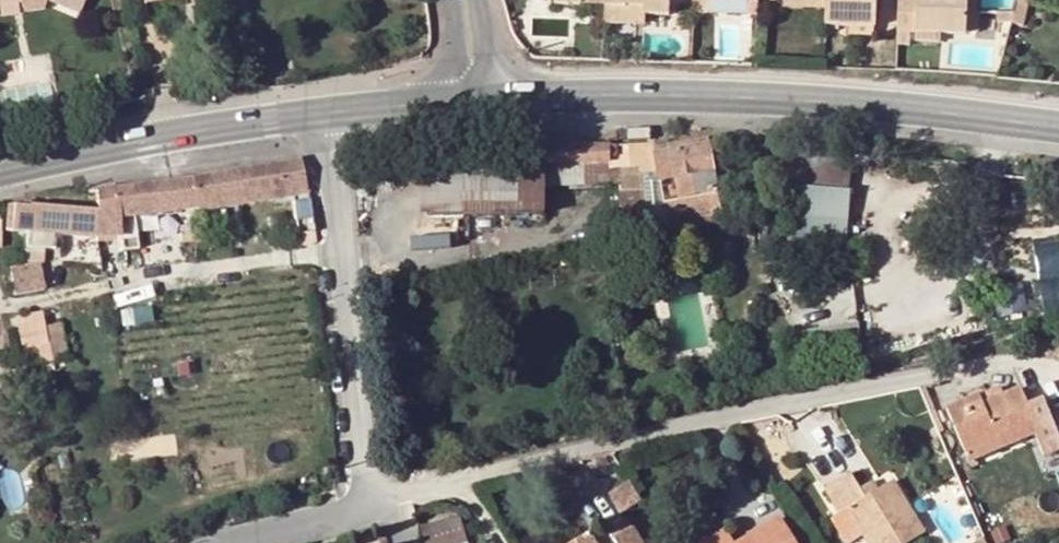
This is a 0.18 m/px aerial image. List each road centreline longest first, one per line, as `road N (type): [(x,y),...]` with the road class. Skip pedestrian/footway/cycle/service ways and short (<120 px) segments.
road 1 (residential): [(377,489),(988,353),(1058,377)]
road 2 (secondary): [(528,98),(838,104),(1058,128)]
road 3 (residential): [(319,114),(349,194),(377,489)]
road 4 (secondary): [(0,173),(319,114)]
road 5 (residential): [(377,489),(252,542)]
road 6 (secondary): [(319,114),(447,99)]

